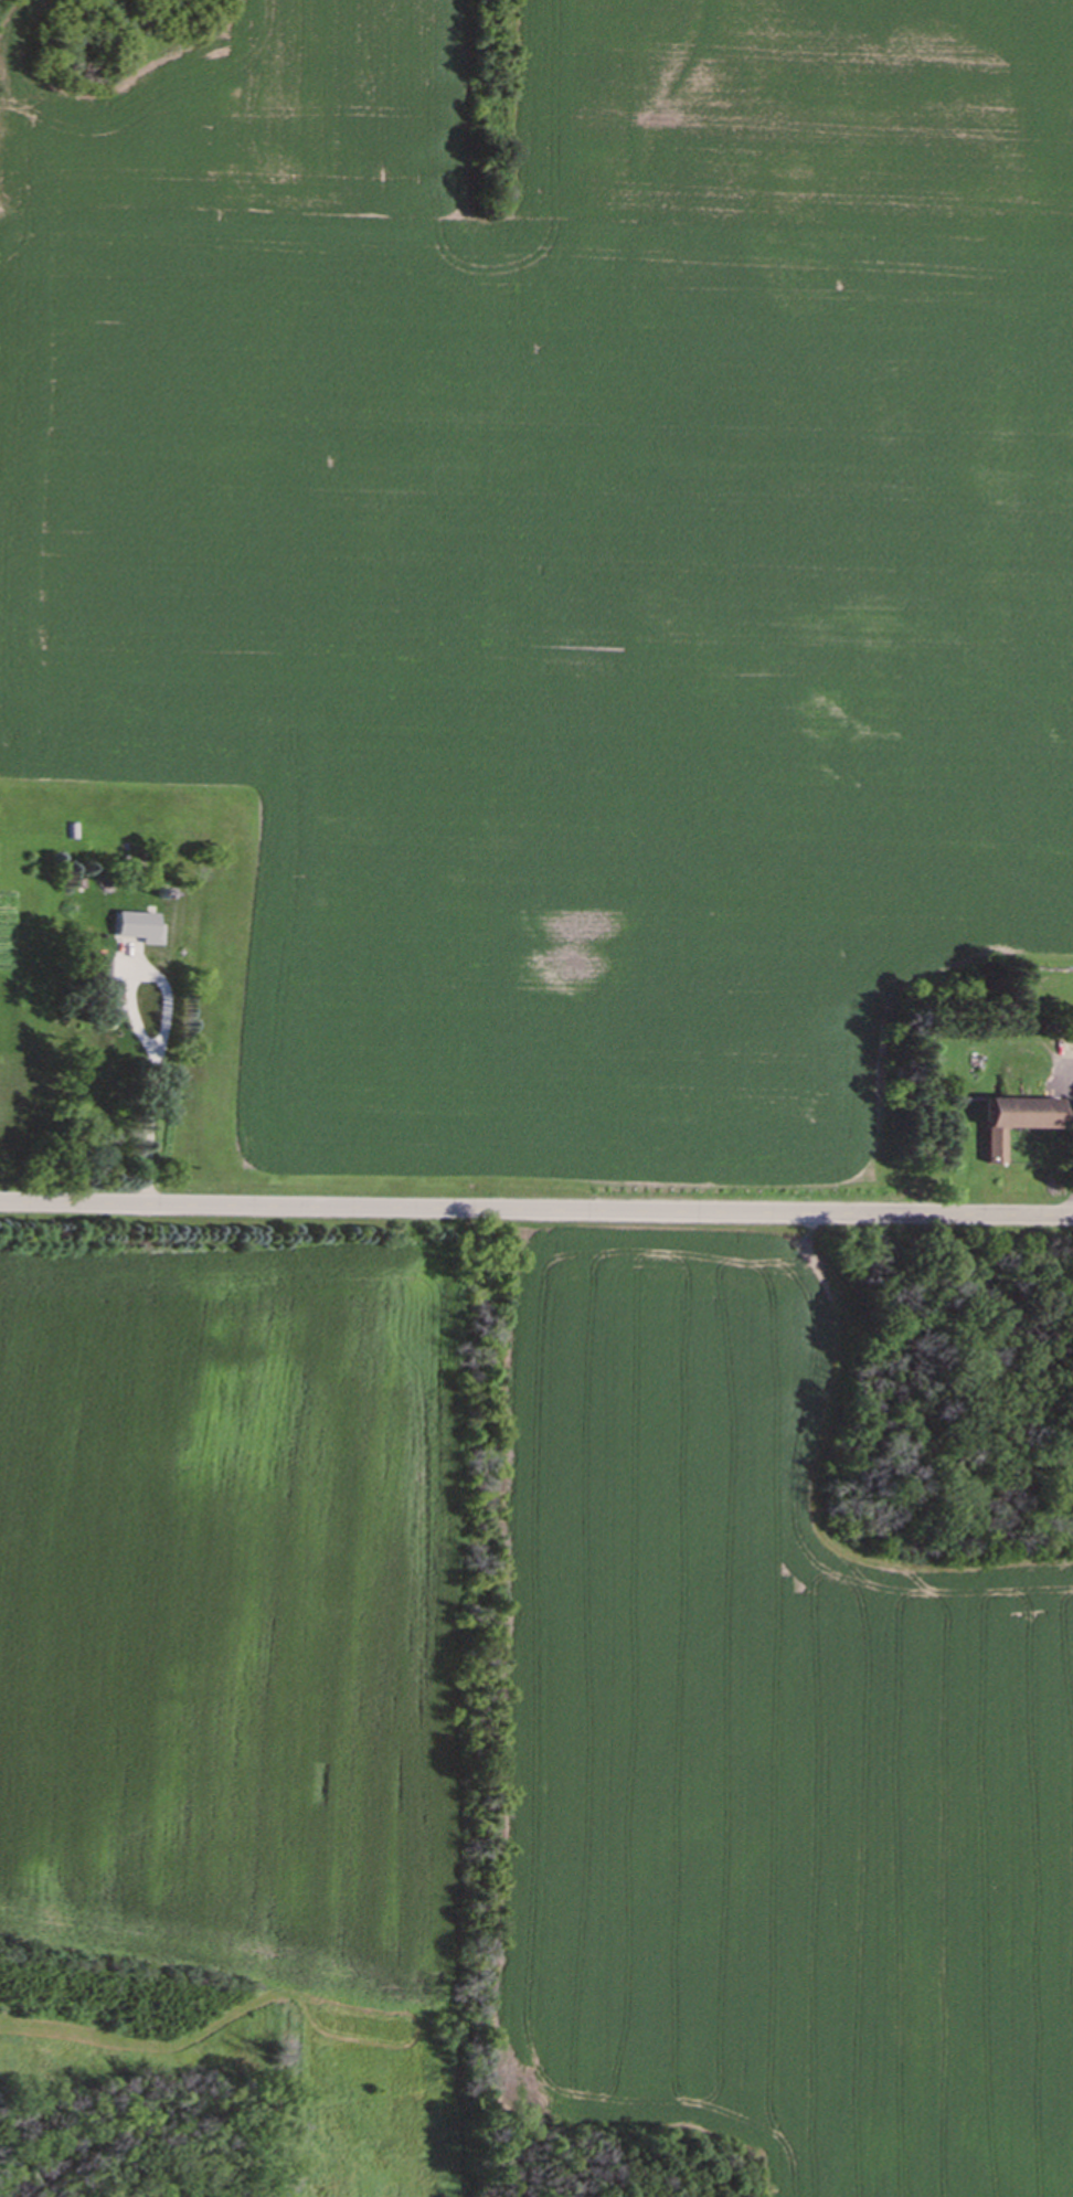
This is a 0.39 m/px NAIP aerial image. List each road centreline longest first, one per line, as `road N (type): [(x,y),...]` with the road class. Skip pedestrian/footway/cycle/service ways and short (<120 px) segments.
road 1 (residential): [(0,1198),(1072,1207)]

